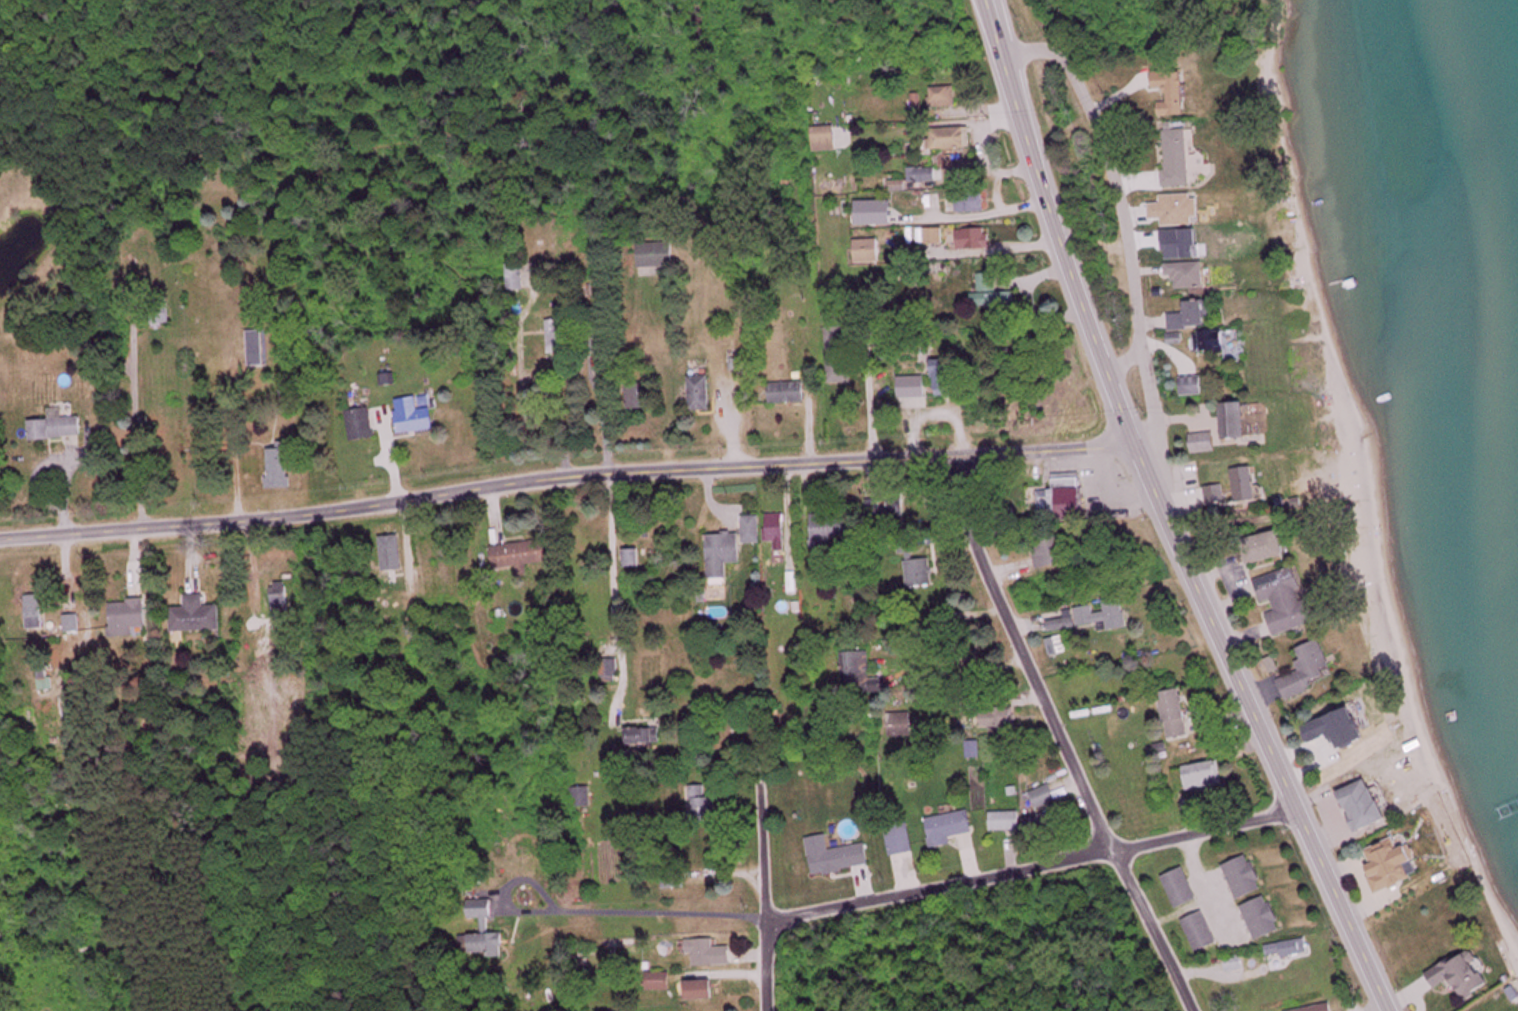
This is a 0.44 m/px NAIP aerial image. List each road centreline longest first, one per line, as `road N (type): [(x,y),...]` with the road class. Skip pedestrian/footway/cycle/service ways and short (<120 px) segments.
road 1 (residential): [(0,537),(273,516),(591,473),(1136,446)]
road 2 (residential): [(1190,1010),(933,457)]
road 3 (primary): [(1170,525),(1069,265),(988,0)]
road 4 (residential): [(1003,55),(1034,50),(1067,60),(1098,130),(1128,224),(1170,525)]
road 5 (residential): [(780,929),(804,913),(1298,811)]
road 6 (primary): [(1170,525),(1390,1010)]

